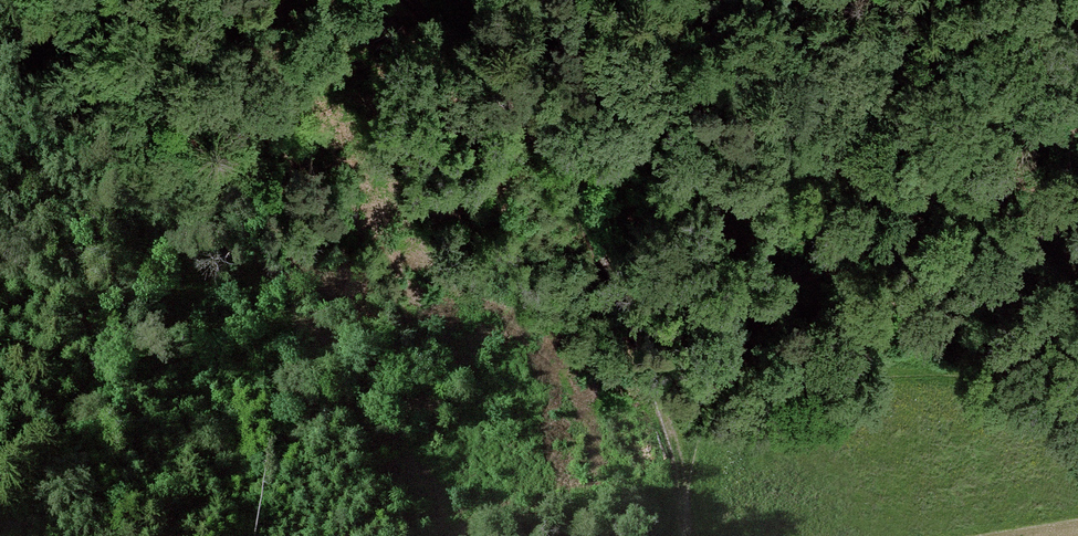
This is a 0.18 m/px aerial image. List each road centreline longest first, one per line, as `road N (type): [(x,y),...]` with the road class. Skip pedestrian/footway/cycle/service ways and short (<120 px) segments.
road 1 (track): [(412,0),(494,84),(559,171),(641,367),(680,477),(690,535)]
road 2 (track): [(0,484),(112,354),(346,0)]
road 3 (track): [(680,477),(699,419),(854,371),(984,374),(1077,414)]

